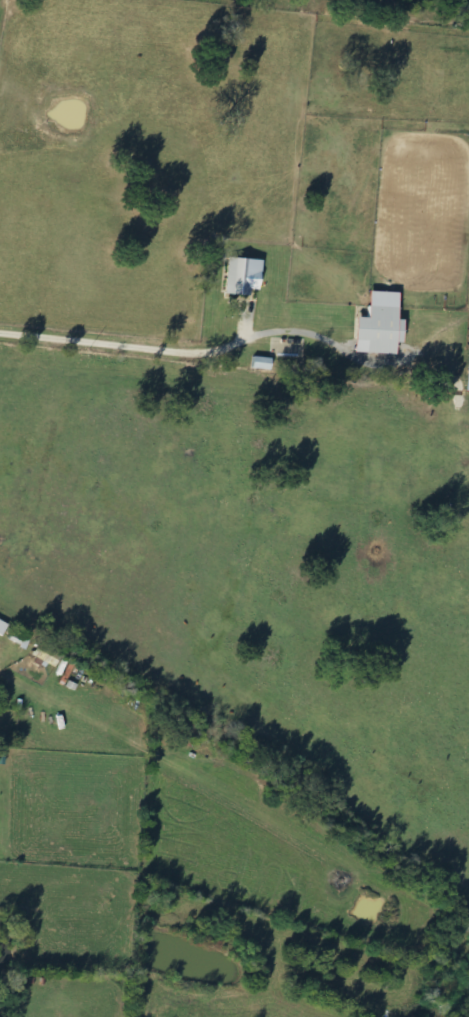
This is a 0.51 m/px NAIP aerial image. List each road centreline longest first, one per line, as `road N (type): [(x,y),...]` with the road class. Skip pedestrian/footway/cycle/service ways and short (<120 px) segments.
road 1 (residential): [(244,344),(167,353),(0,341)]

